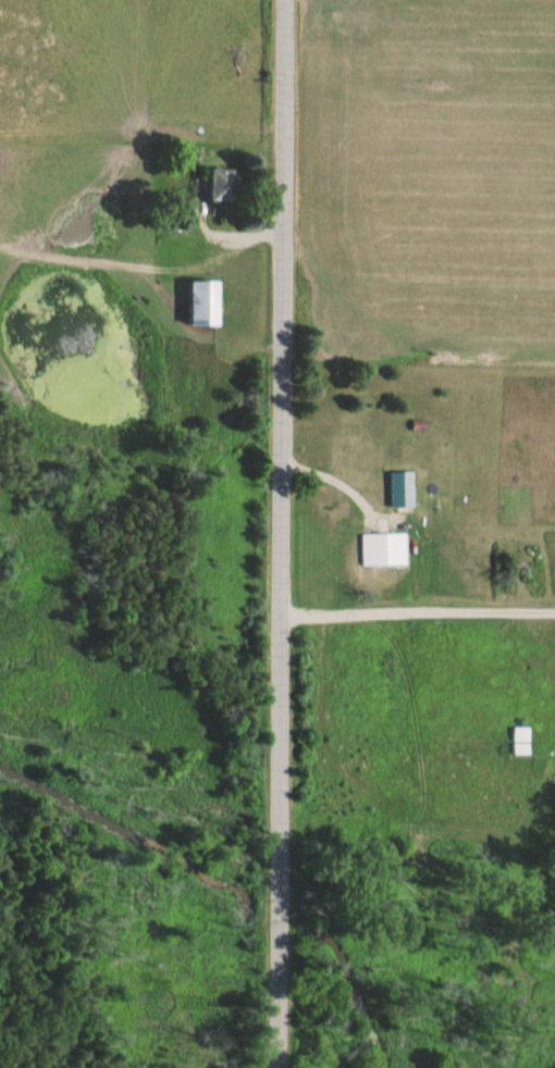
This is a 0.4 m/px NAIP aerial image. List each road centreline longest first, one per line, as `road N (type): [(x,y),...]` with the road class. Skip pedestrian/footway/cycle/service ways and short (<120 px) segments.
road 1 (residential): [(275,1067),(282,0)]

